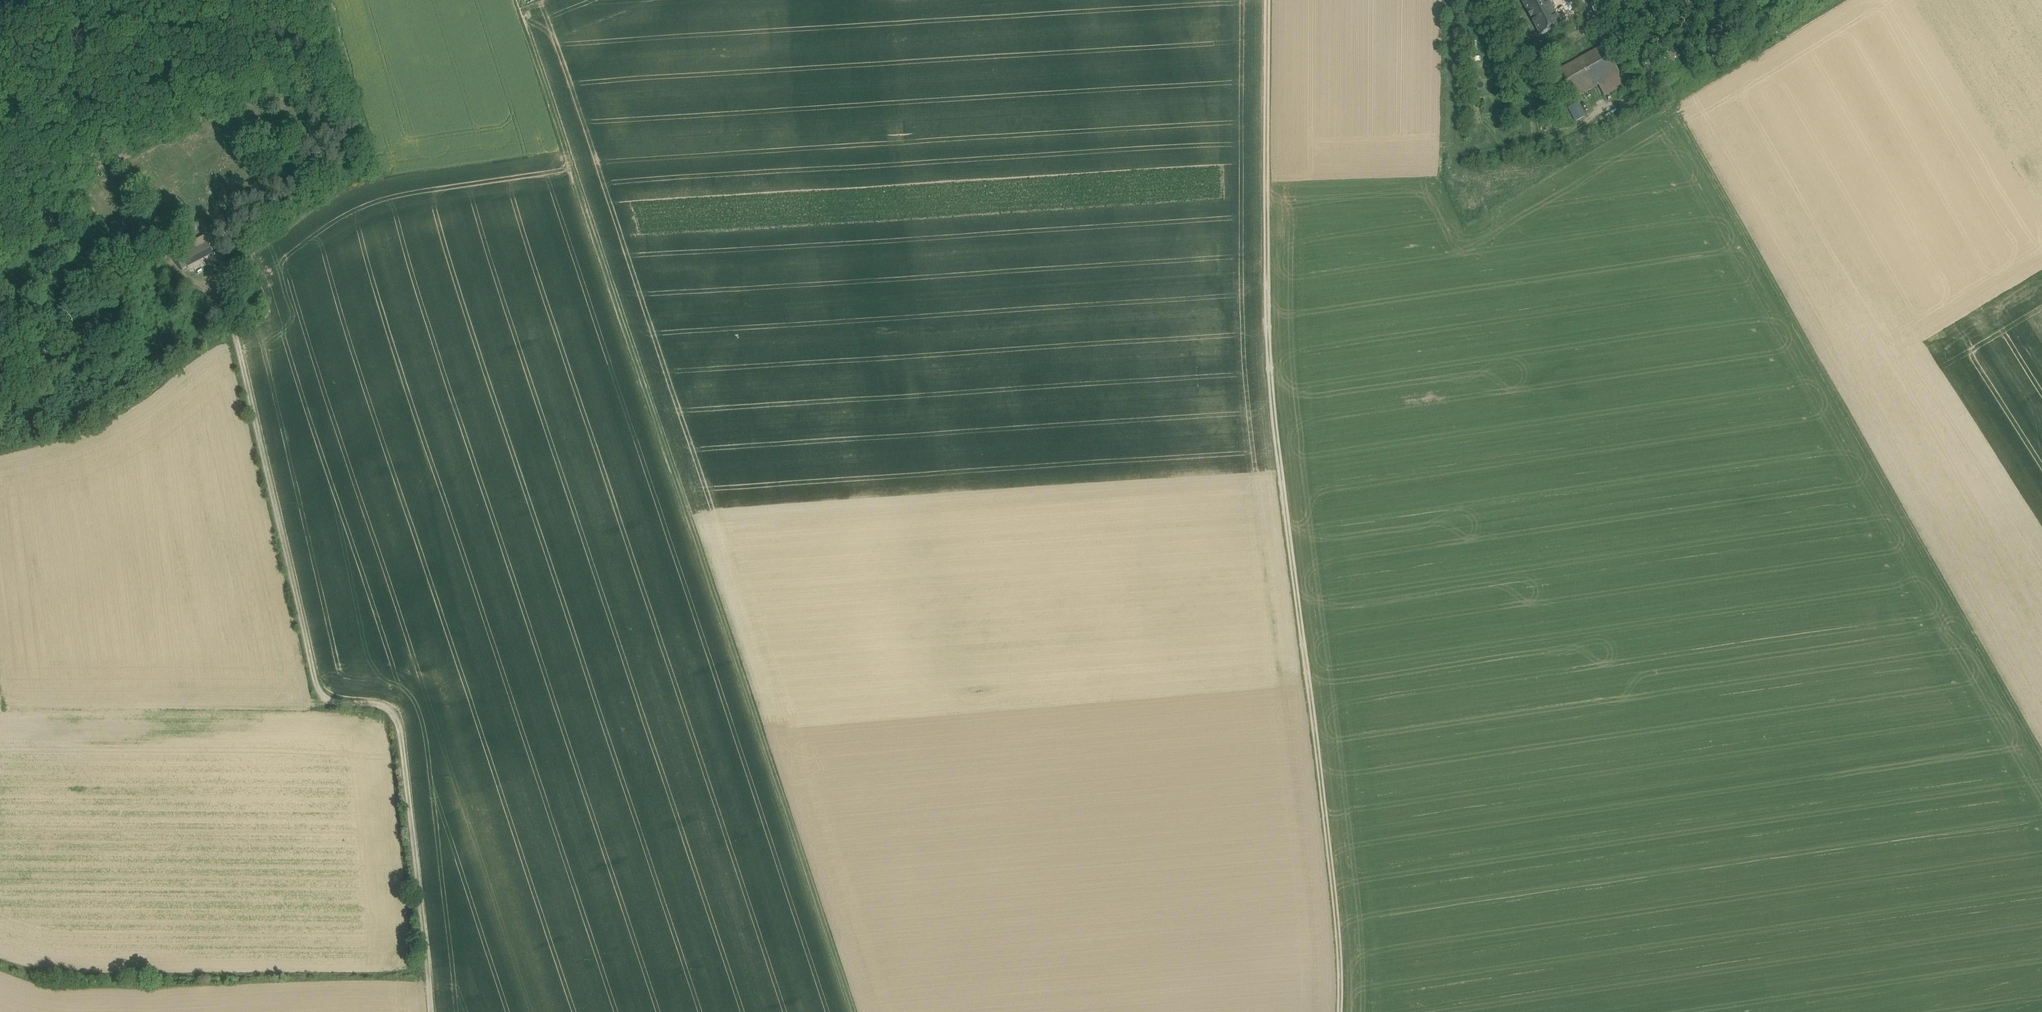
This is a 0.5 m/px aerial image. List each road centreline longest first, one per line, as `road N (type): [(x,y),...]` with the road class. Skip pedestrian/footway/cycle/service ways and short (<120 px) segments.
road 1 (track): [(854,1011),(517,0)]
road 2 (track): [(1268,0),(1272,406),(1344,940),(1340,1011)]
road 3 (track): [(435,1011),(399,716),(330,702),(322,691),(230,304),(101,190)]

